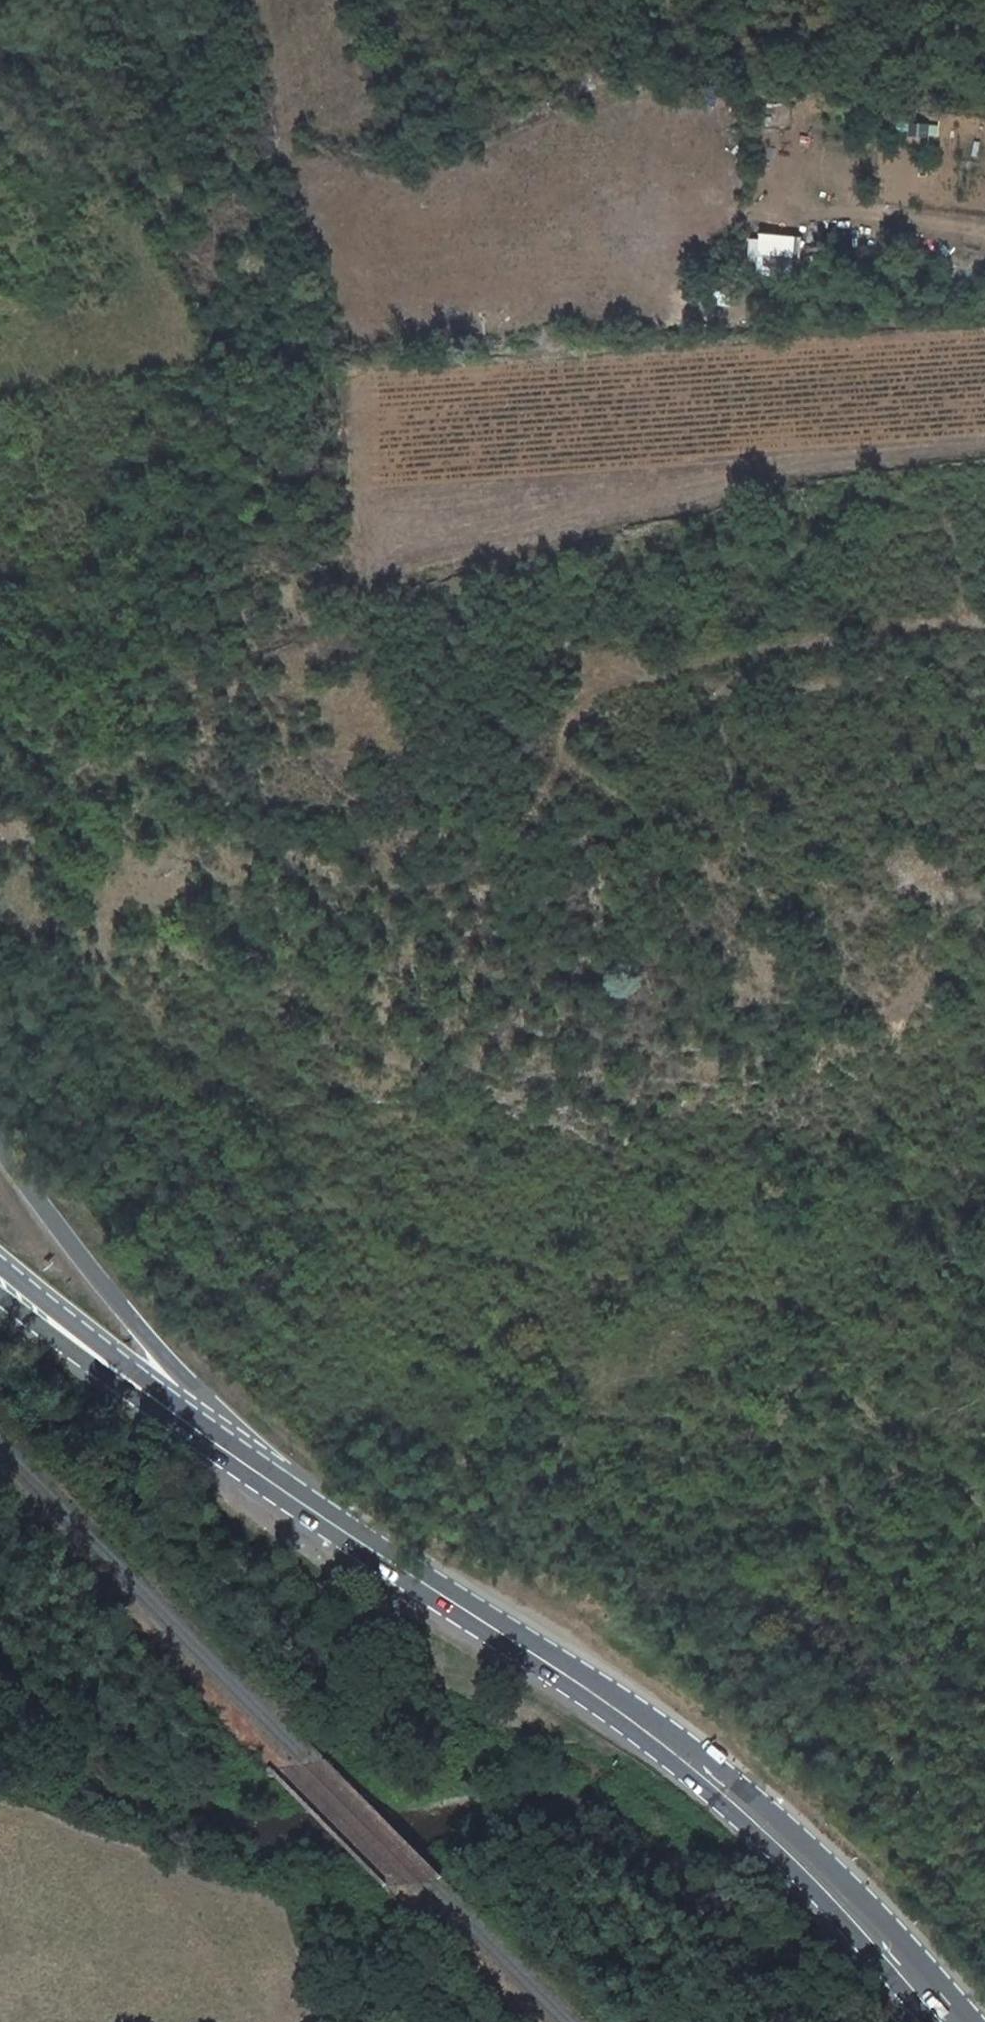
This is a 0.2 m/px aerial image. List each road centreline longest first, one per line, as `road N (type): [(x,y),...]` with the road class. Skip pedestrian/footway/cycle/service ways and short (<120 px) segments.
road 1 (primary): [(277,1482),(605,1701),(717,1787),(812,1871),(954,2021)]
road 2 (residential): [(277,1482),(85,1265),(0,1141)]
road 3 (primary): [(0,1281),(277,1482)]

